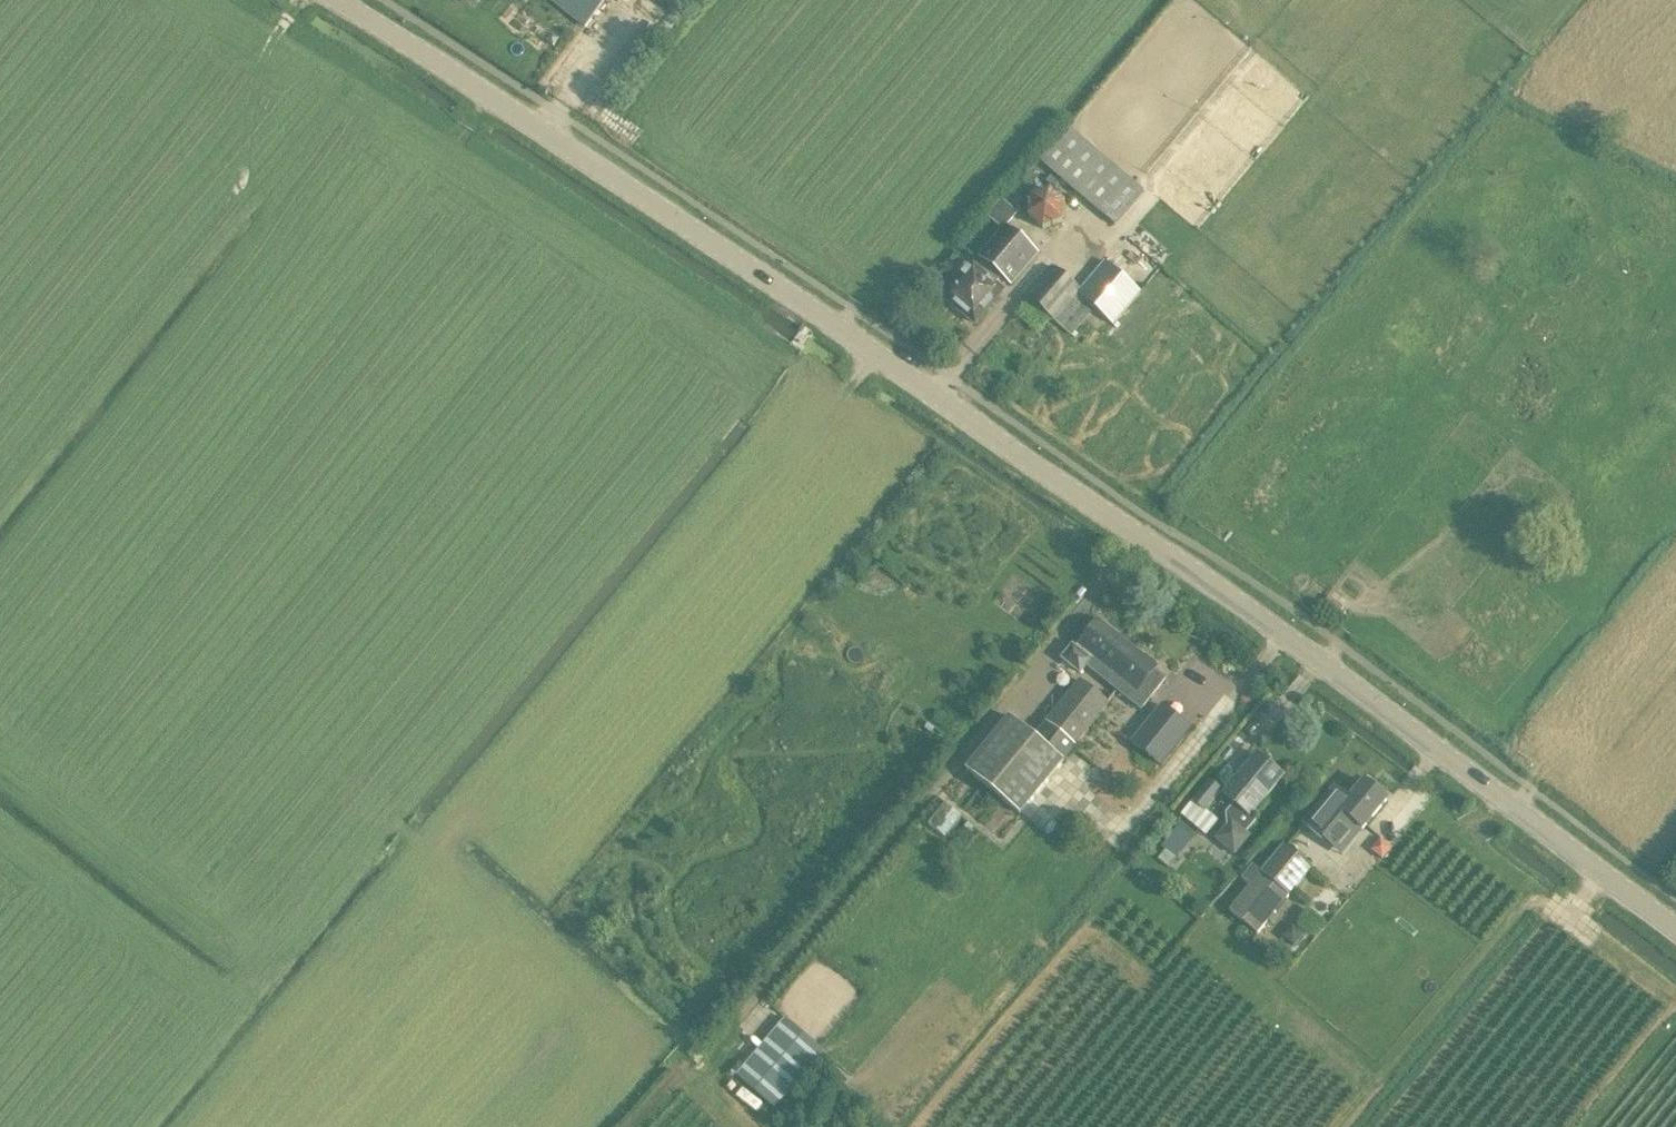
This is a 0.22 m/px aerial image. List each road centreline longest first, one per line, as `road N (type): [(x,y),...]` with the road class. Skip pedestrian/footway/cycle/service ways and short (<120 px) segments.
road 1 (tertiary): [(1675,926),(1141,536),(340,0)]
road 2 (track): [(0,496),(243,183),(257,68),(301,0)]
road 3 (track): [(1675,1029),(1594,1126)]

